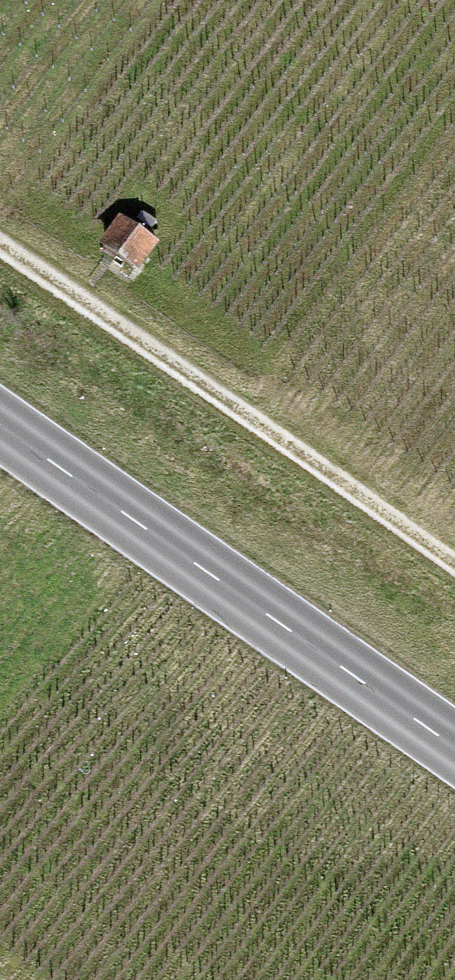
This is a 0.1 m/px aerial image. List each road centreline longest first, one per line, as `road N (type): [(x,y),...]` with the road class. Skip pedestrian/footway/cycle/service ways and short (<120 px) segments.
road 1 (track): [(0,231),(454,565)]
road 2 (primary): [(0,434),(454,751)]

